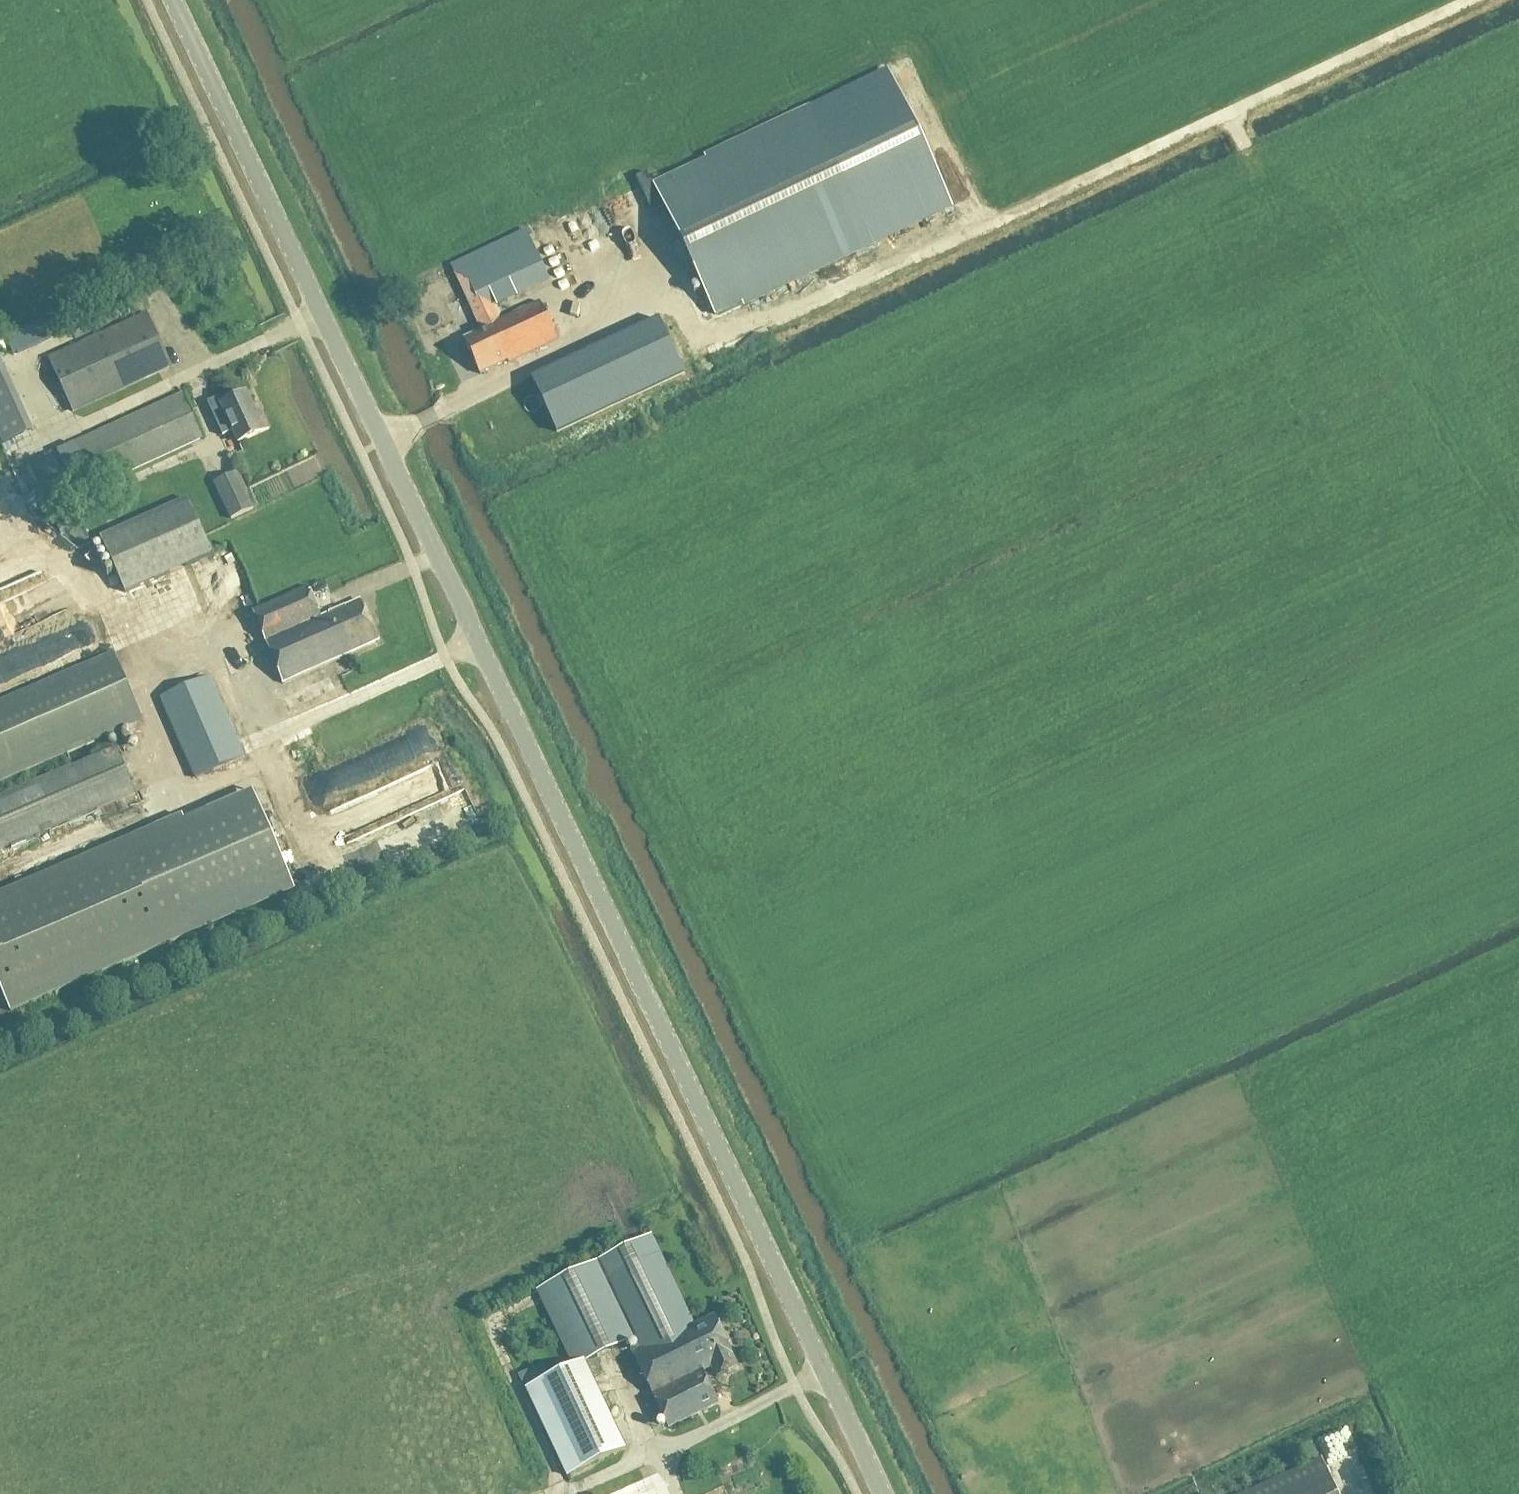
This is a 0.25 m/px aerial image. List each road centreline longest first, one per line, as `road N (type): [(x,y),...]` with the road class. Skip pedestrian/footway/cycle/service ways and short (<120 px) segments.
road 1 (unclassified): [(883,1493),(170,0)]

